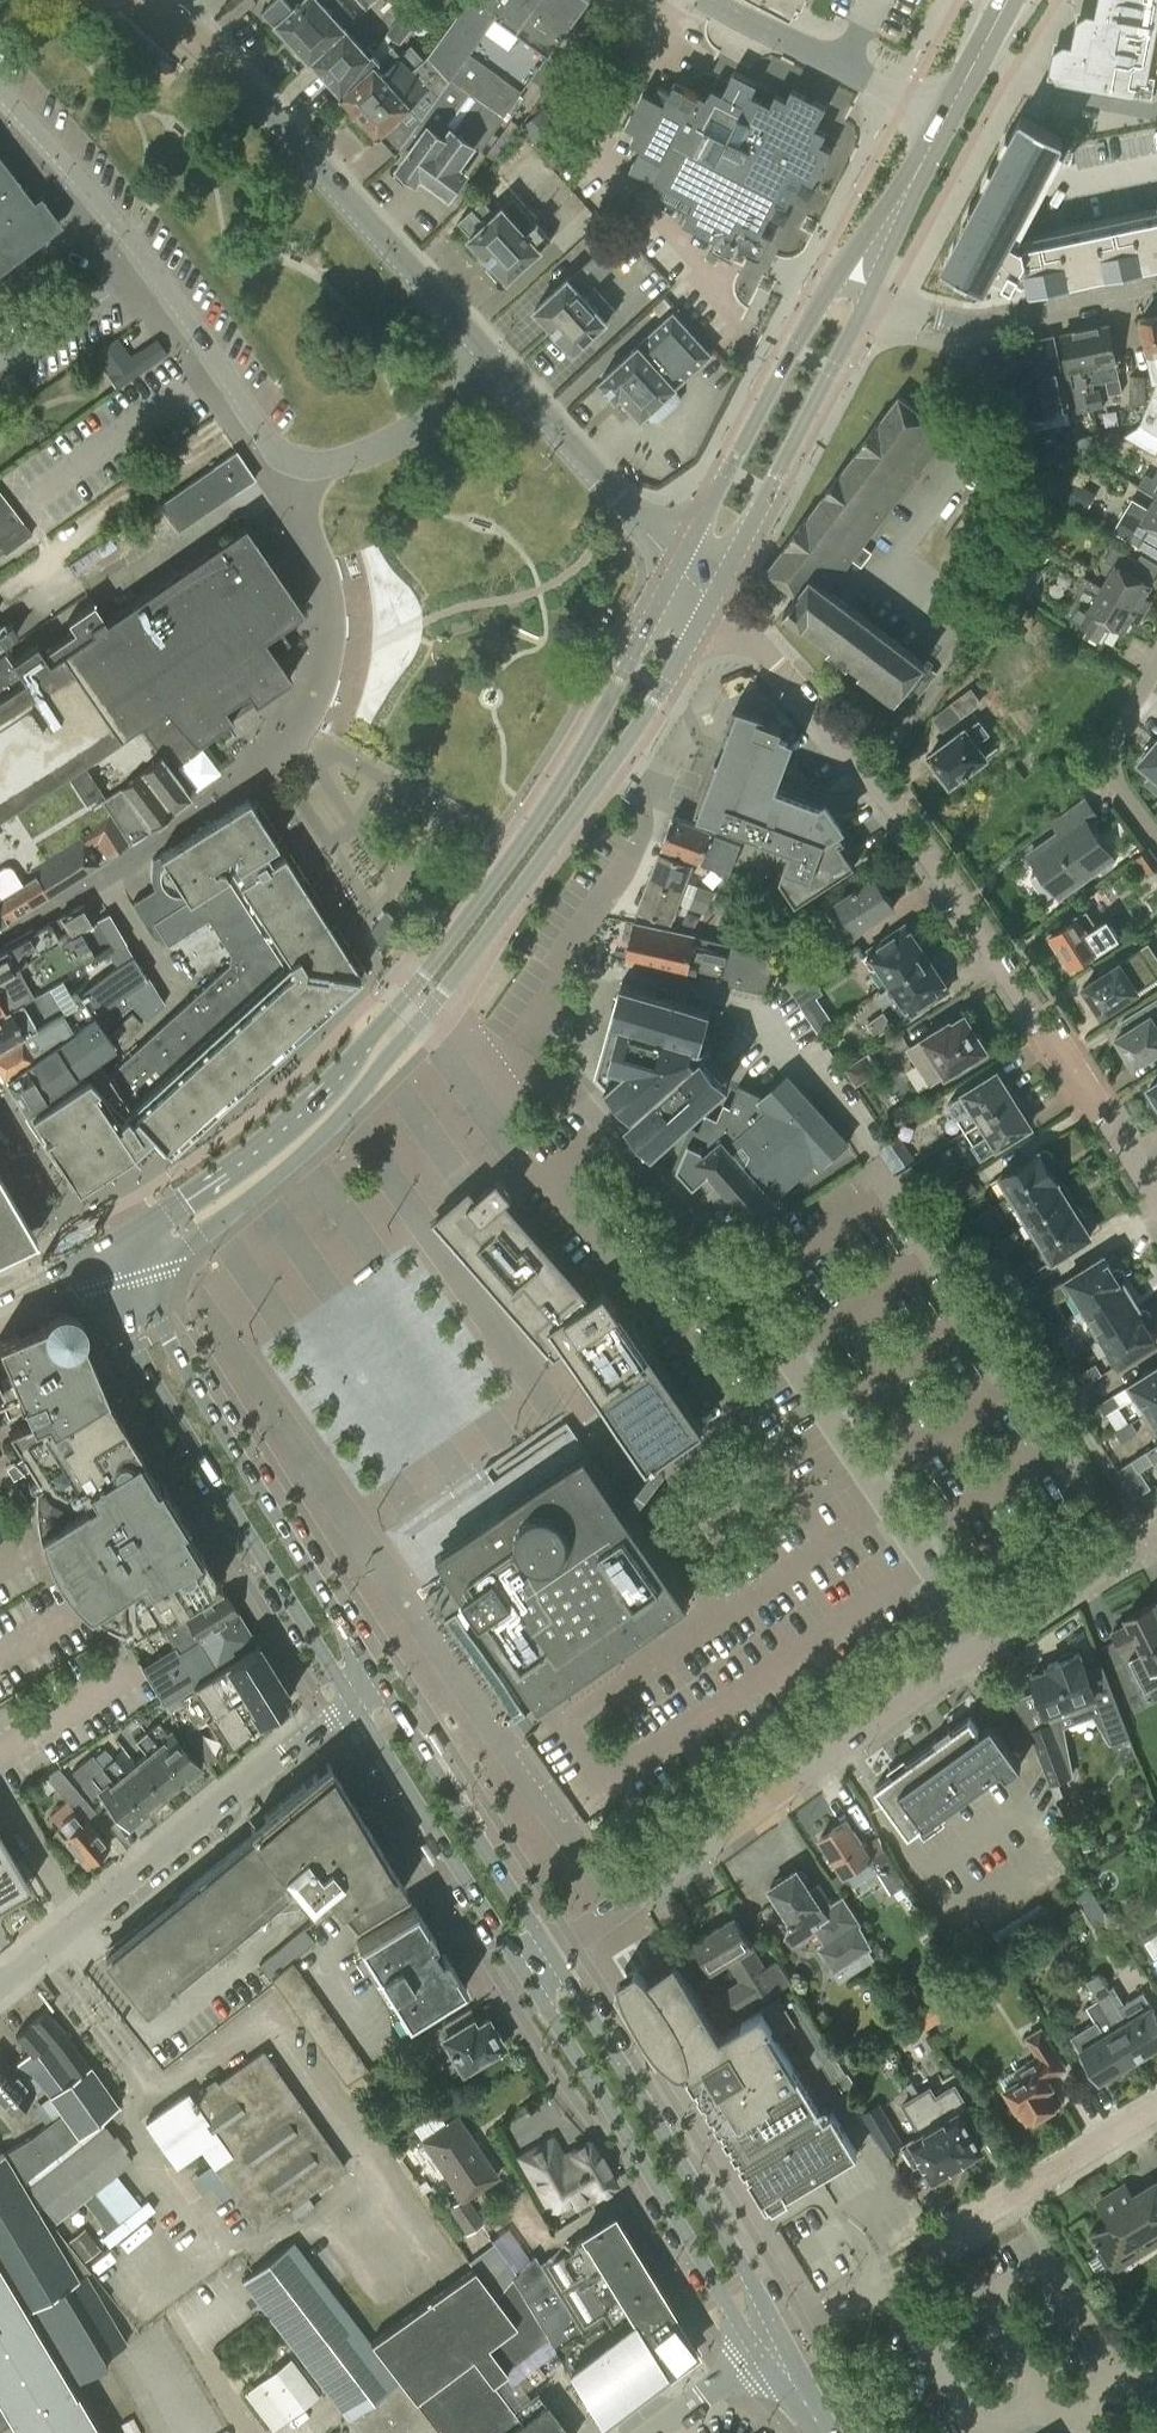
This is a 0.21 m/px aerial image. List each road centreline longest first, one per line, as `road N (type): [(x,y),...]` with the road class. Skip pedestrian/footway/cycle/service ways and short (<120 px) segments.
road 1 (residential): [(984,1646),(742,1287),(532,1050),(531,1027),(639,842)]
road 2 (secondary): [(138,1279),(308,1148),(424,1017),(616,758),(707,599)]
road 3 (secondary): [(678,570),(556,796),(338,1078),(273,1139),(117,1245)]
road 4 (residential): [(1156,1200),(874,786),(810,705),(707,599)]
road 5 (residential): [(493,363),(403,436),(326,465),(285,459),(118,225),(0,92)]
road 6 (residential): [(548,1951),(984,1646)]
road 7 (secondary): [(87,1258),(195,1454),(357,1702)]
road 8 (residential): [(493,363),(158,0)]
road 9 (secondary): [(382,1684),(138,1279)]
road 10 (secondary): [(521,1965),(743,2324),(772,2345)]
road 11 (secondary): [(772,2345),(756,2287),(548,1951)]
road 12 (unclassified): [(79,1923),(357,1702)]
road 13 (secondary): [(707,599),(869,295)]
road 14 (secondary): [(838,279),(800,334),(678,570)]
road 15 (secondary): [(548,1951),(382,1684)]
road 16 (secondary): [(357,1702),(521,1965)]
road 17 (residential): [(869,295),(966,323),(1156,288)]
road 18 (residential): [(678,570),(493,363)]
road 19 (residential): [(944,112),(710,0)]
road 20 (unclassified): [(869,2286),(934,2254),(942,2238),(1055,2170)]
road 21 (residential): [(984,1646),(1156,1534)]
road 22 (secondary): [(869,295),(954,116)]
road 23 (secondary): [(944,112),(838,279)]
road 24 (unclassified): [(0,1795),(79,1923)]
road 25 (residential): [(652,2432),(772,2345)]
road 26 (secondary): [(954,116),(1015,0)]
road 27 (secondary): [(1001,0),(944,112)]

